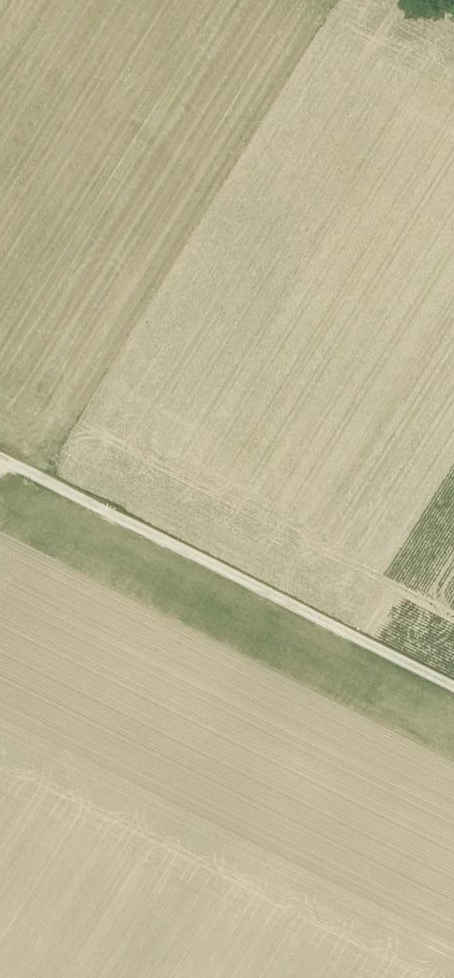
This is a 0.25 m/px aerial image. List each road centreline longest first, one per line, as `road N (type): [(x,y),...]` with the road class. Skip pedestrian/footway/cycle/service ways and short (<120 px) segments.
road 1 (track): [(0,458),(453,684)]

